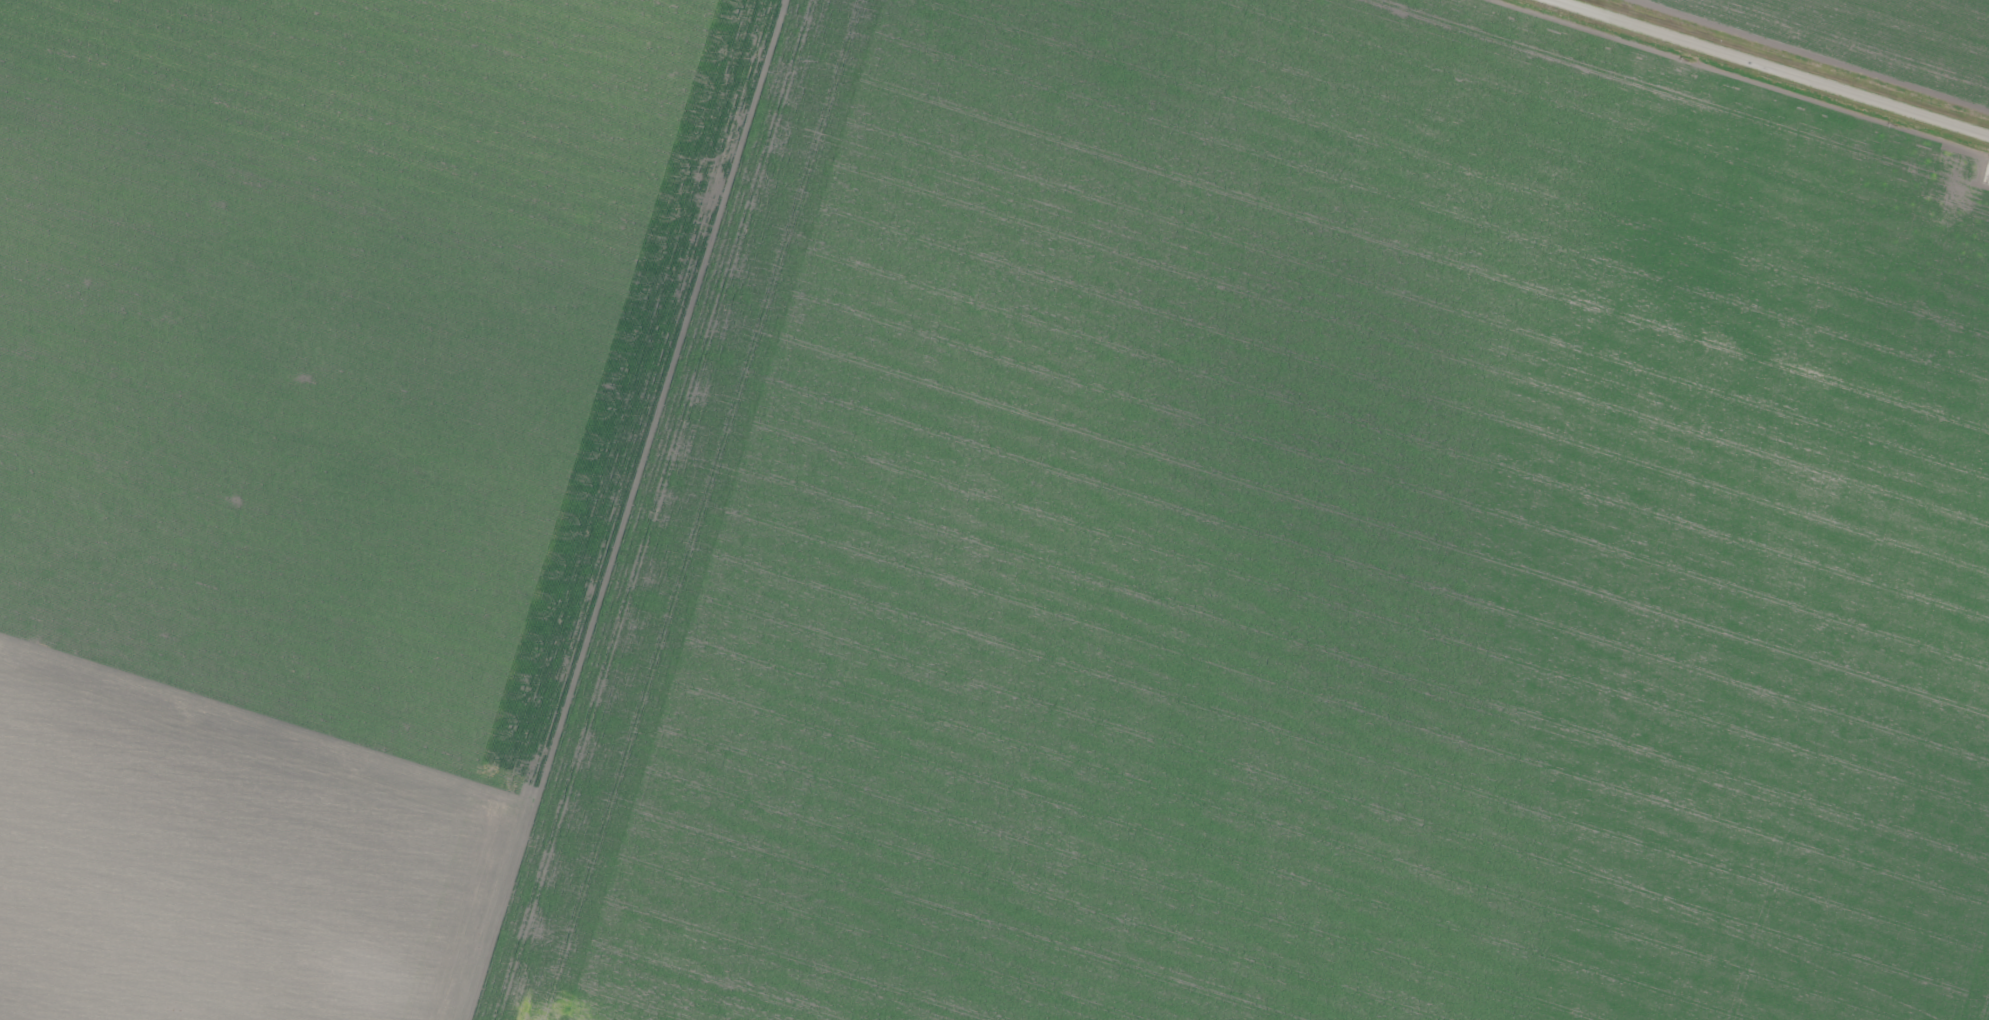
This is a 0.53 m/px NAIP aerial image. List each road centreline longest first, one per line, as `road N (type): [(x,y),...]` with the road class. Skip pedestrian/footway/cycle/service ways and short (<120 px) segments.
road 1 (tertiary): [(1988,131),(1568,0)]

